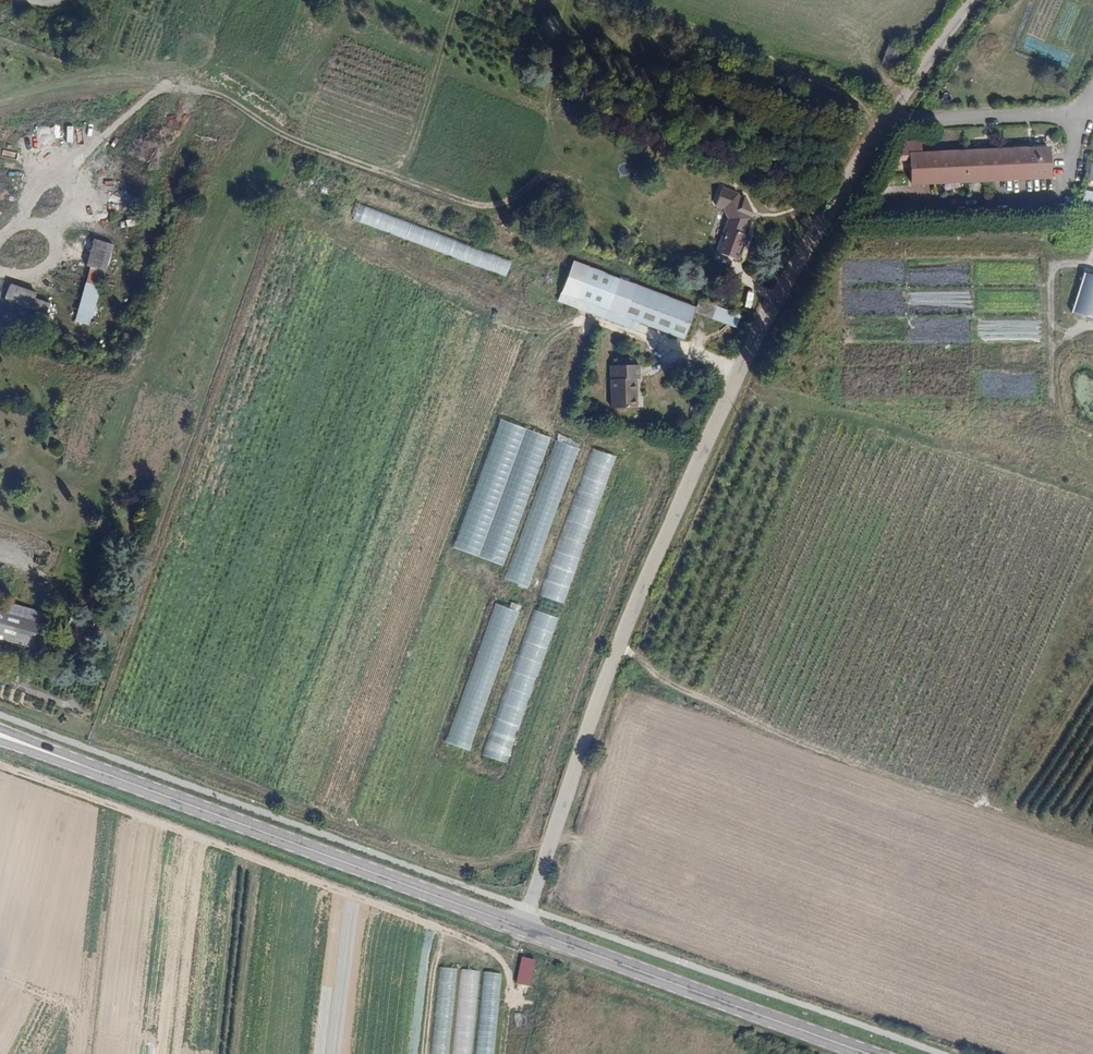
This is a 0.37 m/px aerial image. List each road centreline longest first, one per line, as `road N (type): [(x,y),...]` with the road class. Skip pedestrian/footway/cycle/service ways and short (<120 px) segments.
road 1 (track): [(520,924),(589,714),(757,325),(971,0)]
road 2 (primary): [(58,757),(872,1053)]

